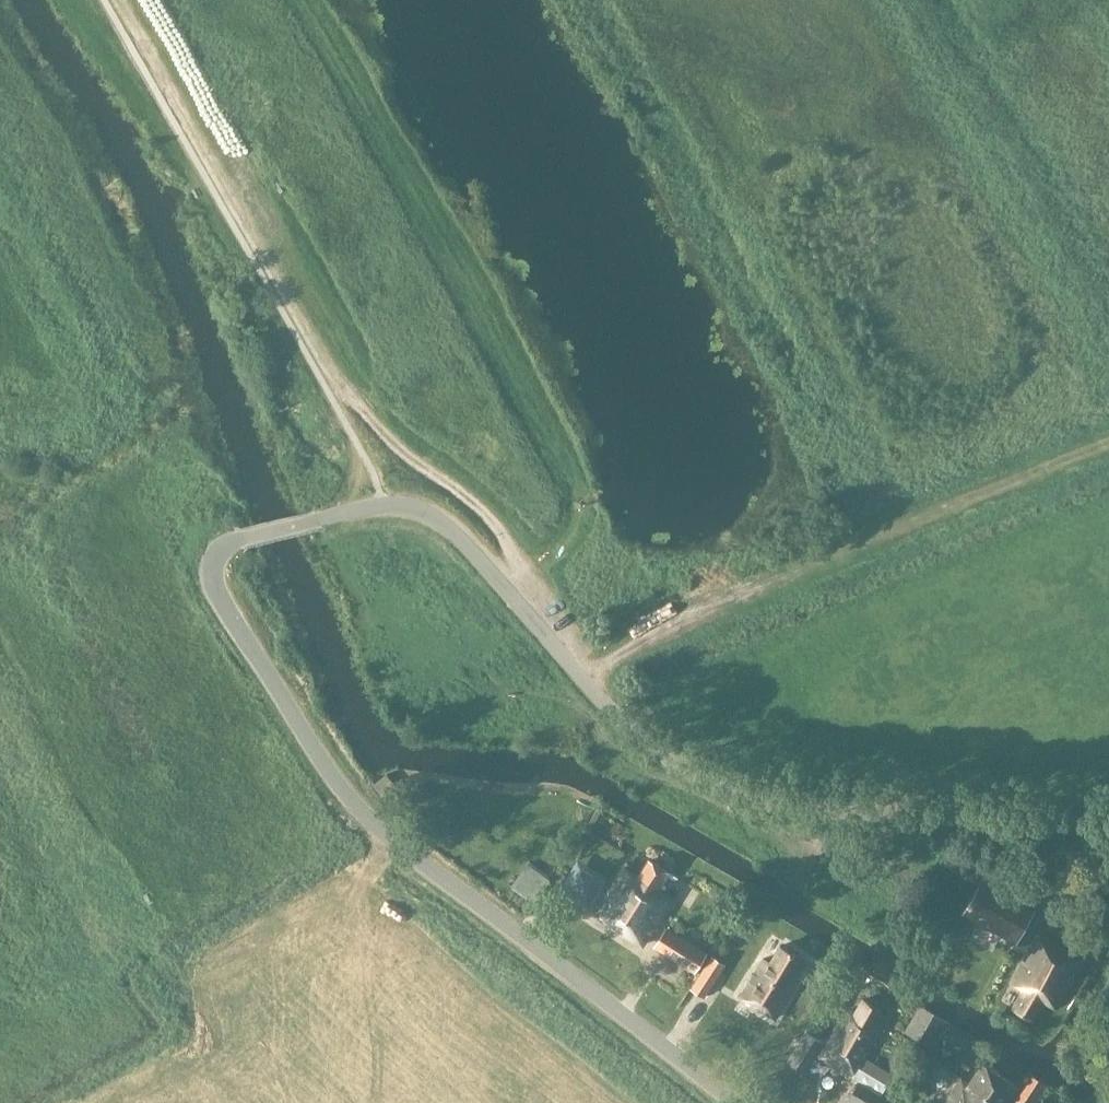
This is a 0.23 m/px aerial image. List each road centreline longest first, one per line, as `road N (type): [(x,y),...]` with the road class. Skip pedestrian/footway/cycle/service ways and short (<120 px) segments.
road 1 (tertiary): [(1108,829),(809,809),(739,796),(632,731),(431,516),(383,506),(252,535)]
road 2 (tertiary): [(736,1102),(386,836),(339,788),(215,587),(217,556),(252,535)]
road 3 (track): [(509,595),(514,565),(503,539),(470,499),(366,416),(122,0)]
road 4 (track): [(578,675),(675,624),(1108,443)]

